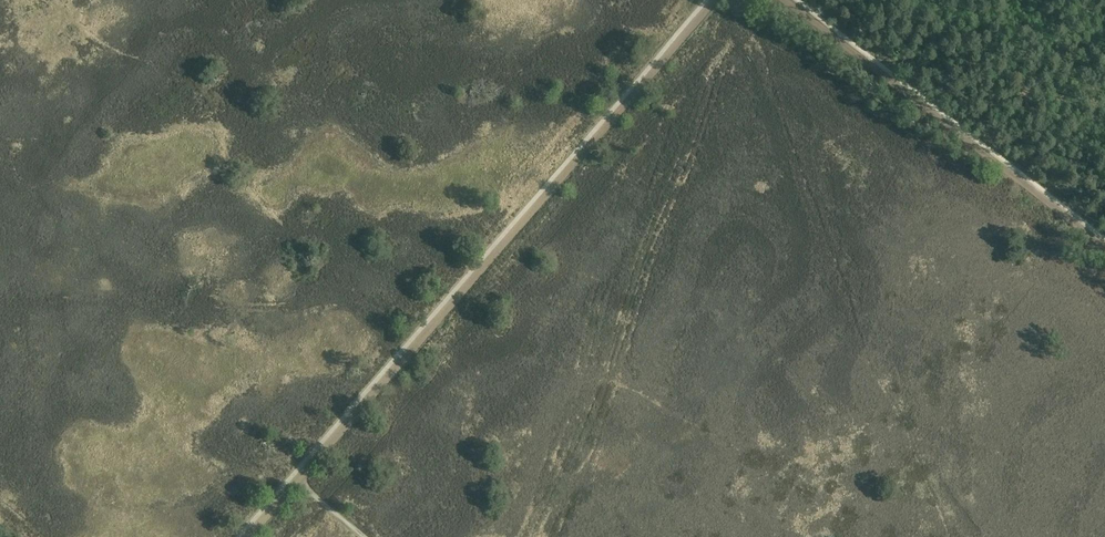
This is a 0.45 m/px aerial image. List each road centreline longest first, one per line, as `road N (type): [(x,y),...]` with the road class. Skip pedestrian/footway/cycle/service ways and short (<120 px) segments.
road 1 (track): [(717,0),(249,536)]
road 2 (track): [(784,0),(1104,247)]

